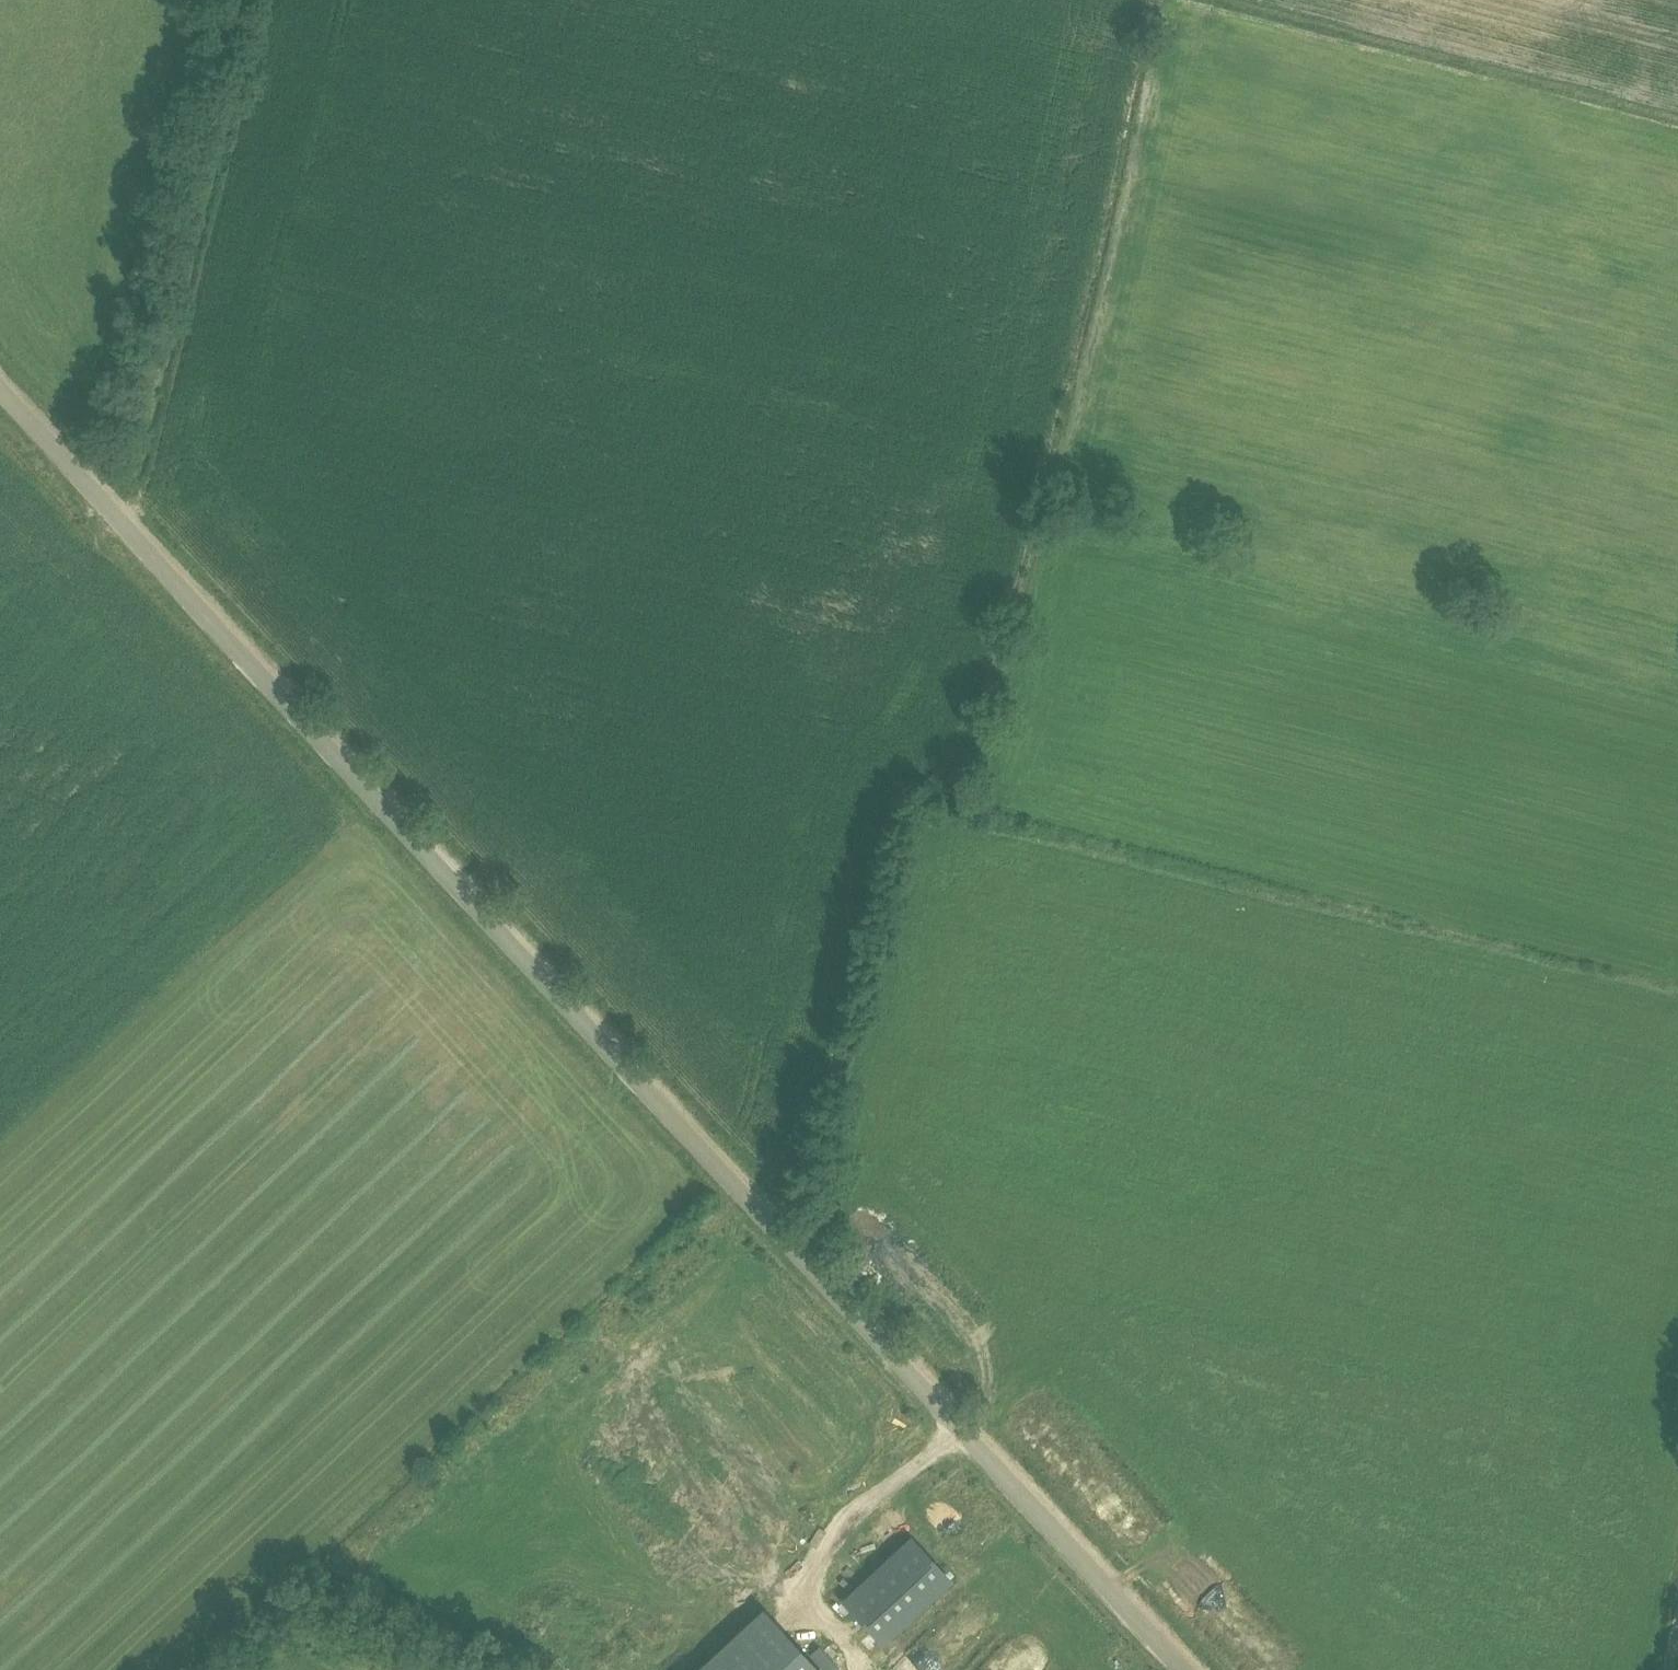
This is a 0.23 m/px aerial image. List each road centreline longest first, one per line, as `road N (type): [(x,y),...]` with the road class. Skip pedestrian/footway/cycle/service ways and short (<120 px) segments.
road 1 (unclassified): [(1184,1669),(0,390)]

